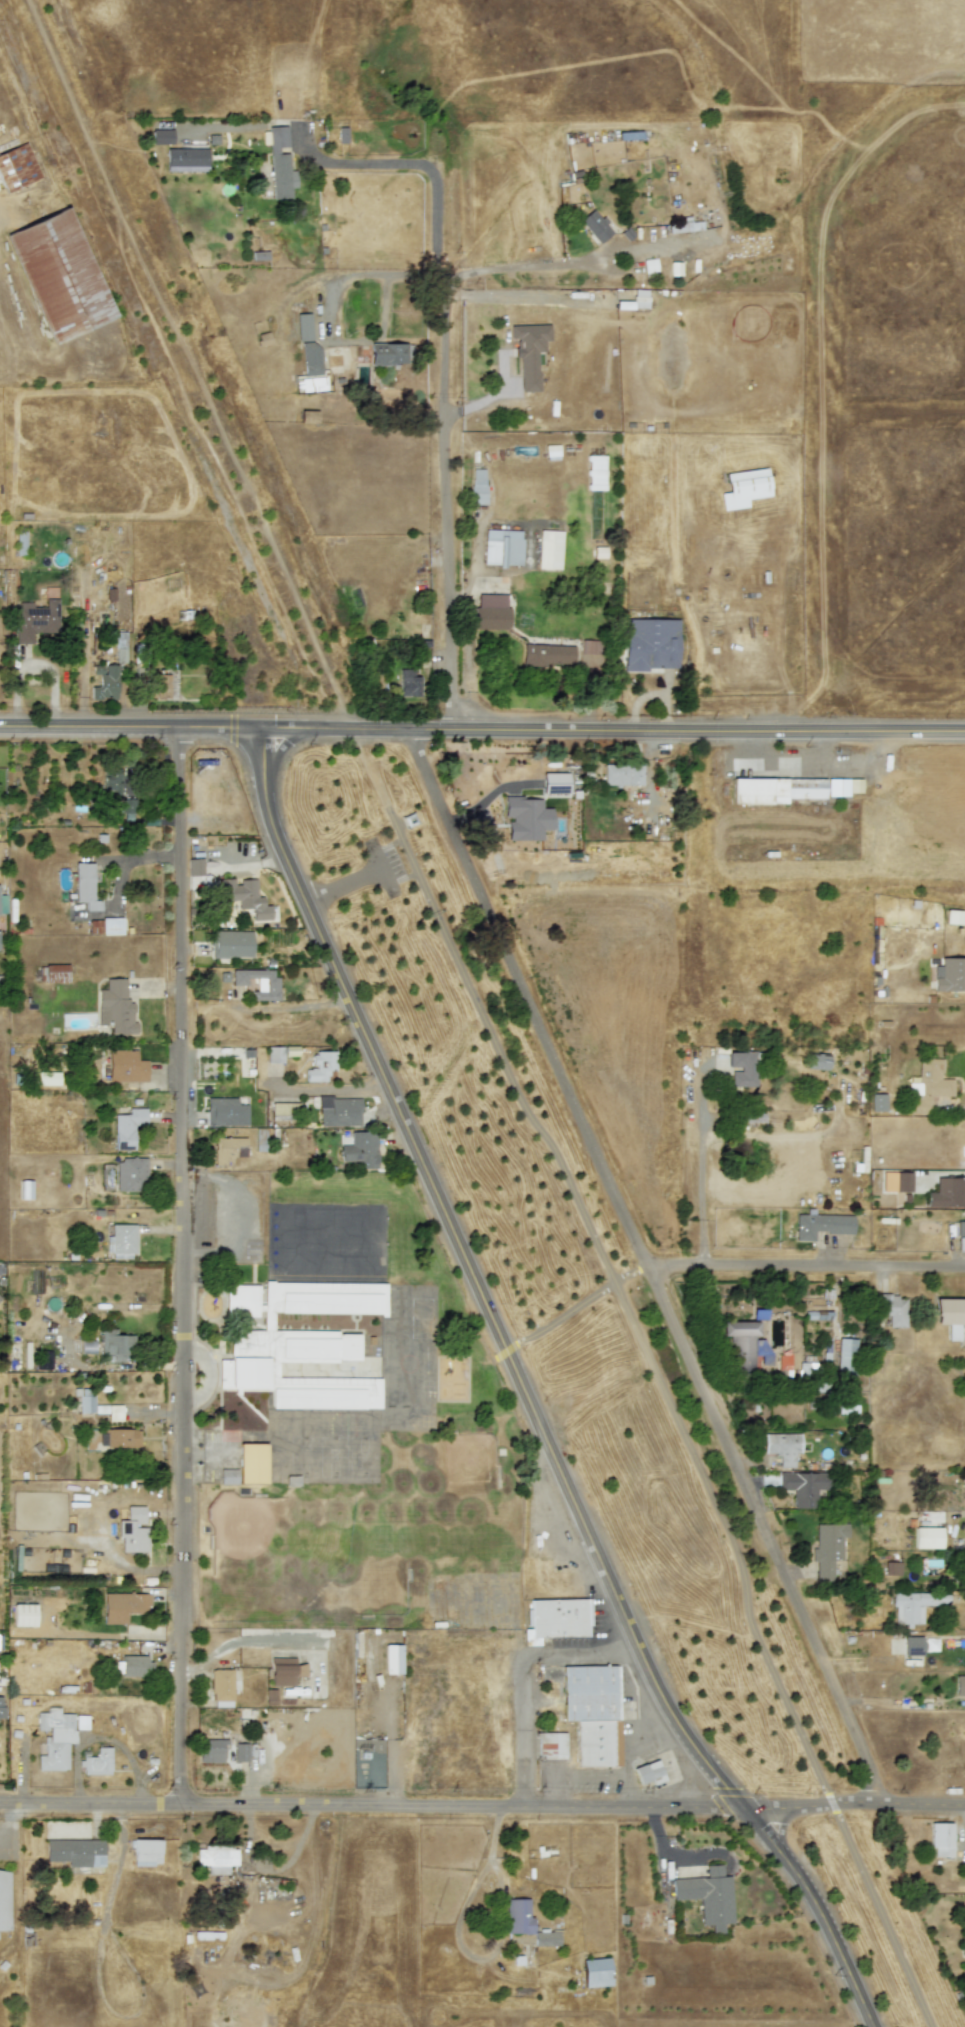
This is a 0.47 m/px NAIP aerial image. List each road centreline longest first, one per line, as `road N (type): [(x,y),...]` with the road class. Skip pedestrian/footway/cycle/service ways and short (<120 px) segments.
road 1 (secondary): [(743,1811),(672,1720),(304,902),(268,804),(263,729)]
road 2 (residential): [(889,1812),(409,734)]
road 3 (residential): [(185,1809),(180,726)]
road 4 (residential): [(185,1809),(964,1812)]
road 5 (residential): [(450,731),(436,182),(422,167),(318,163),(301,122)]
road 6 (secondary): [(263,729),(964,737)]
road 7 (residential): [(705,1265),(700,735)]
road 8 (residential): [(650,1269),(964,1269)]
road 9 (secondary): [(870,2026),(816,1909),(743,1811)]
road 10 (residential): [(185,1809),(0,1807)]
road 11 (secondary): [(180,726),(0,725)]
road 12 (residential): [(525,1810),(524,1659)]

